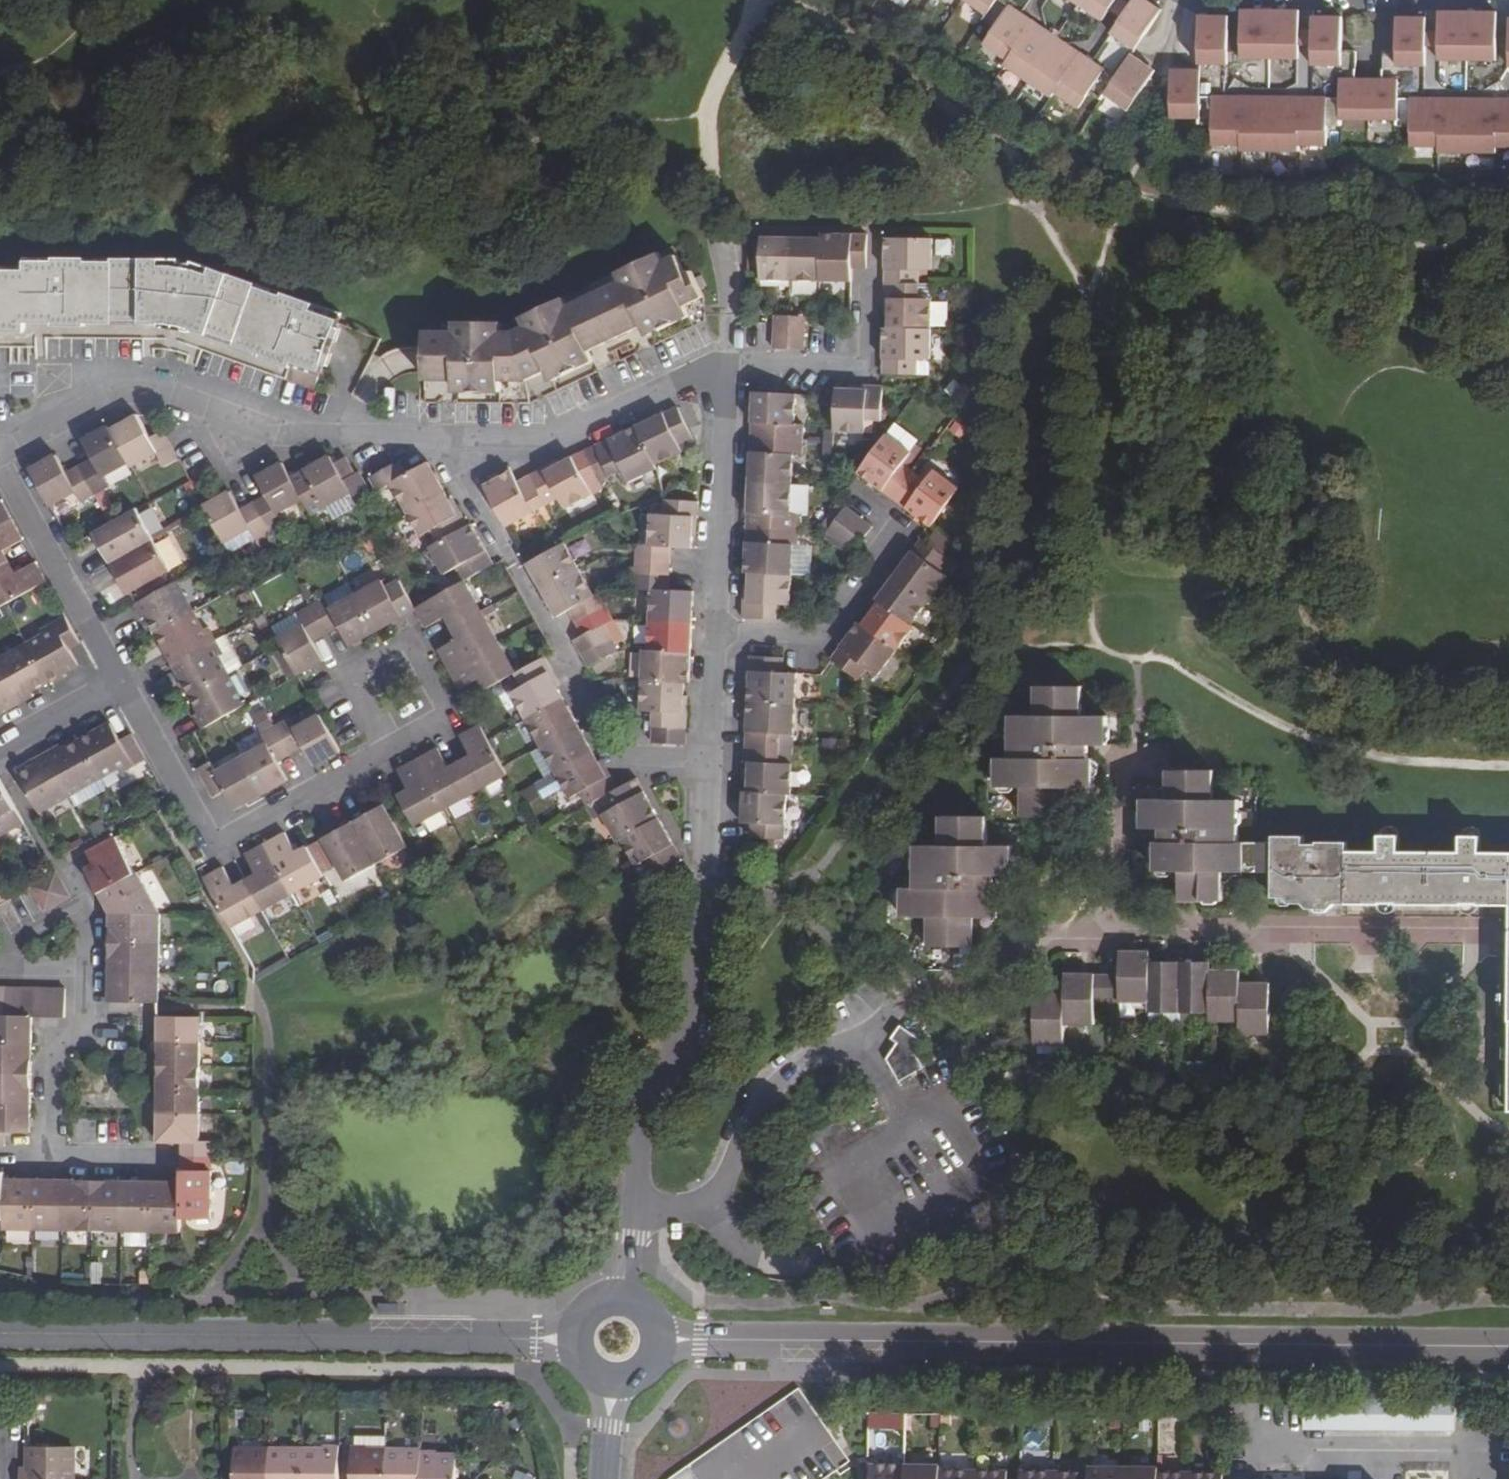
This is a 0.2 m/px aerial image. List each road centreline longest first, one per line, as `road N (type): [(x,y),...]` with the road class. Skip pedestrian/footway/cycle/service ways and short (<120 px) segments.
road 1 (tertiary): [(1508,1346),(660,1338)]
road 2 (residential): [(461,443),(282,435),(157,392),(108,395),(24,437),(6,452),(0,470),(115,685)]
road 3 (tertiary): [(575,1340),(0,1335)]
road 4 (residential): [(620,1298),(638,1097),(696,1026),(708,760)]
road 5 (residential): [(461,443),(468,489),(619,758),(708,760)]
road 6 (residential): [(0,968),(88,970),(87,1030),(46,1052),(45,1142),(53,1152),(168,1158)]
road 7 (residential): [(115,685),(210,841),(227,841),(390,751)]
road 8 (residential): [(722,368),(534,444),(461,443)]
road 9 (residential): [(713,641),(722,368)]
road 10 (residential): [(1508,1430),(1473,1450),(1248,1448)]
road 11 (residential): [(911,530),(823,642),(713,641)]
road 12 (residential): [(390,751),(353,684),(361,666),(397,647),(413,652),(444,707),(440,725)]
road 13 (residential): [(722,368),(859,369),(861,289)]
road 14 (residential): [(115,685),(0,750)]

